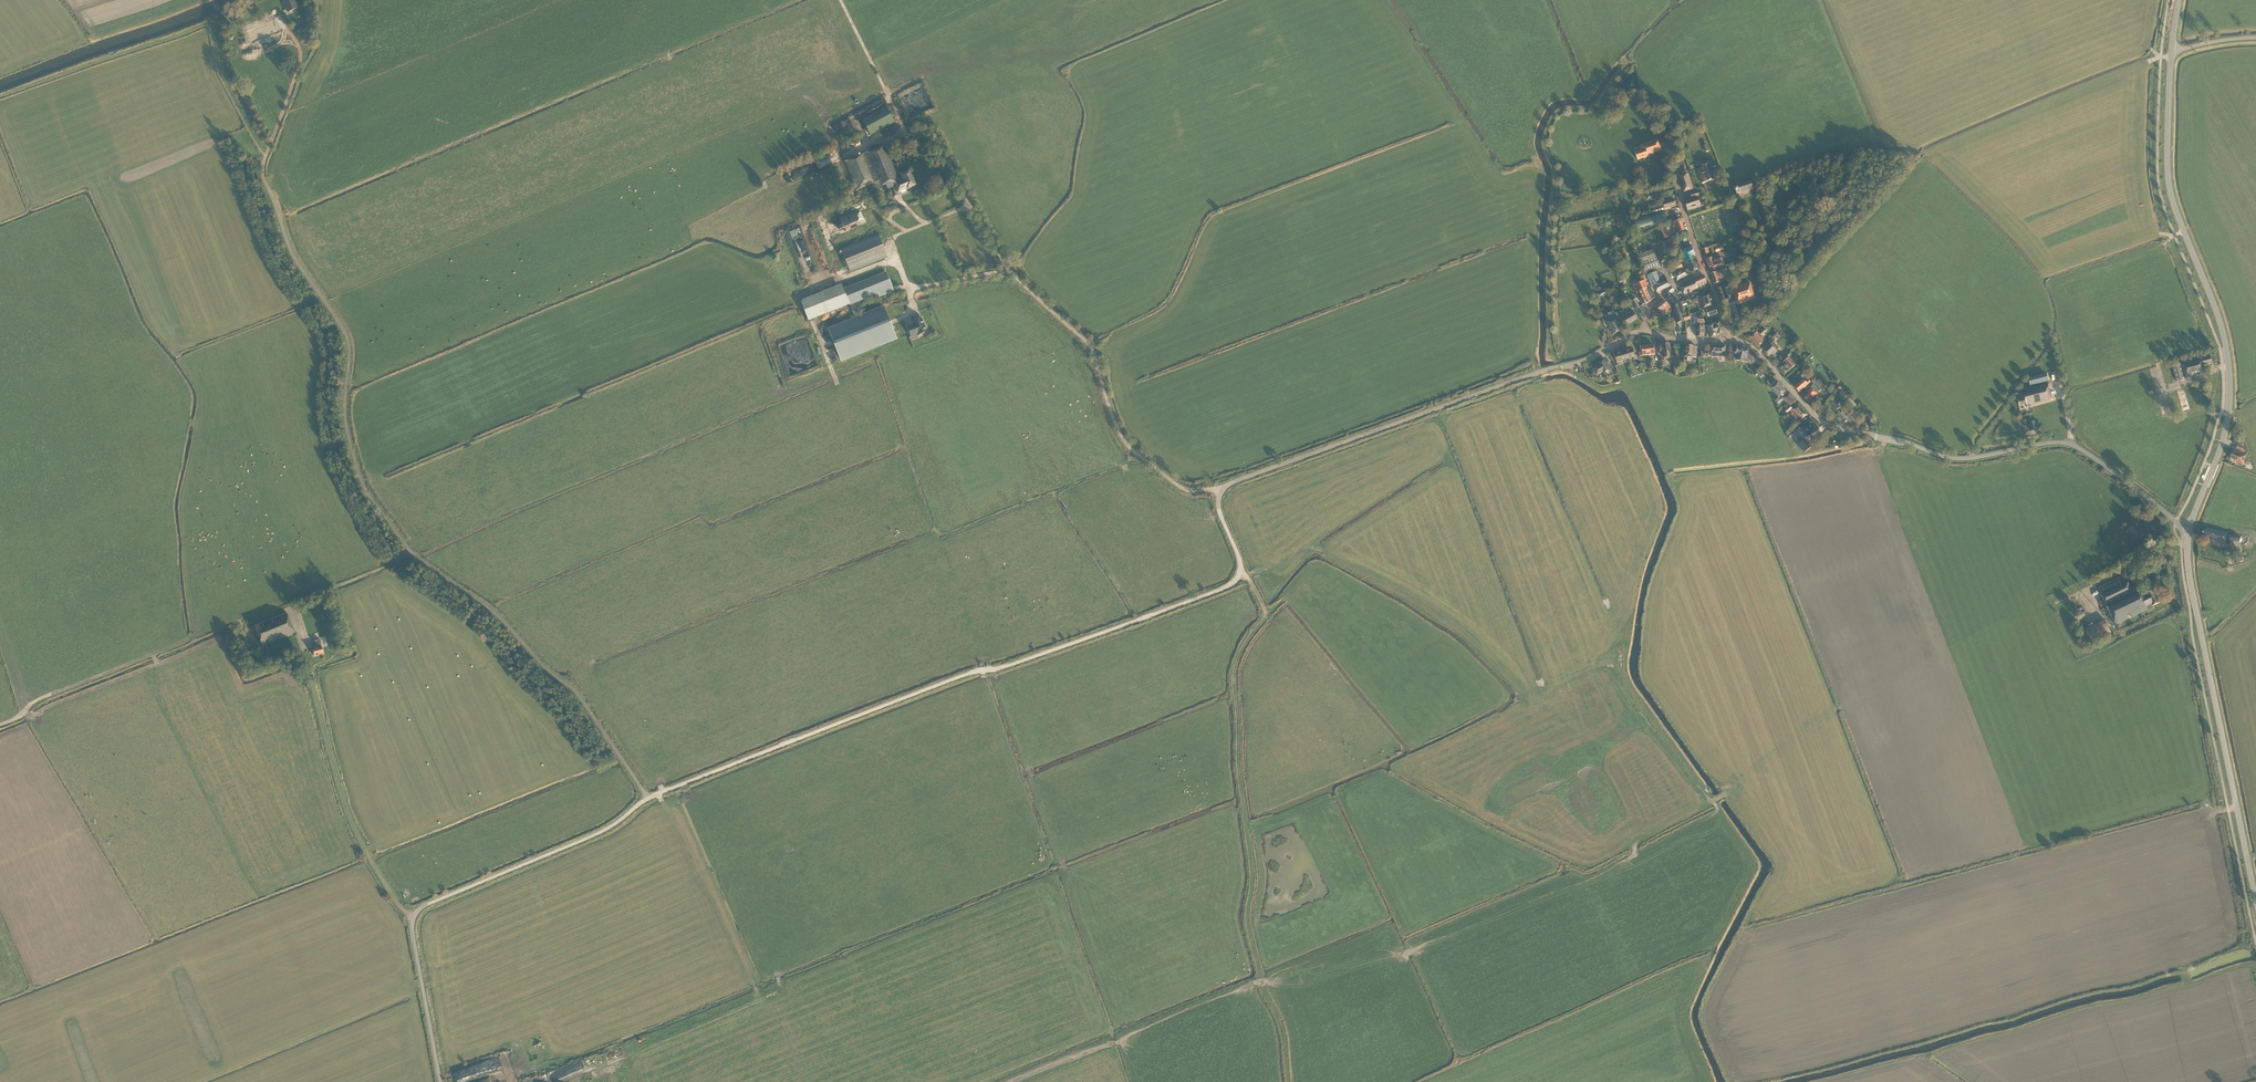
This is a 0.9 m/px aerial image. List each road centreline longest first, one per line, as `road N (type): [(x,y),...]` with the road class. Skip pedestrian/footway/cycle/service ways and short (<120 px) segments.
road 1 (unclassified): [(648,798),(579,698),(495,613),(411,552),(372,502),(349,440),(348,340),(289,248),(263,179),(265,159)]
road 2 (tertiary): [(648,798),(960,678),(1230,587),(1241,570),(1218,509),(1221,492)]
road 3 (tertiary): [(2189,527),(2068,443),(1951,458),(1828,425),(1754,350),(1730,341)]
road 4 (secondary): [(2189,527),(2223,441),(2230,384),(2219,319),(2170,186),(2171,53)]
road 5 (tertiary): [(1221,492),(1645,332)]
road 6 (tertiary): [(440,1081),(412,916),(606,830),(648,798)]
road 7 (unclassified): [(1221,492),(1181,490),(1130,449),(1090,348),(1009,273),(969,205)]
road 8 (secondary): [(2255,901),(2190,582),(2189,527)]
road 9 (track): [(1560,367),(1551,306),(1558,178),(1547,138),(1559,113),(1597,108),(1630,64)]
road 10 (track): [(412,916),(383,882),(348,815),(303,651)]
road 11 (track): [(0,724),(47,697),(239,620),(251,645)]

